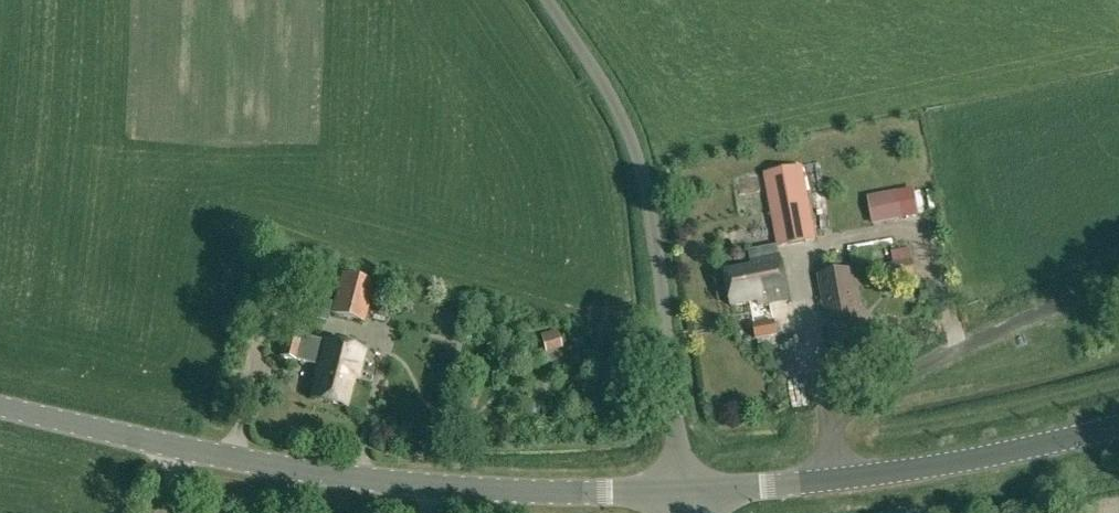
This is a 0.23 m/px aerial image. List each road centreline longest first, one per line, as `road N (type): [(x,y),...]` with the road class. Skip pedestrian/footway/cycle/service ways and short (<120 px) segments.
road 1 (tertiary): [(687,495),(311,475),(0,406)]
road 2 (unclassified): [(687,495),(642,205),(608,112),(533,0)]
road 3 (unclassified): [(835,482),(831,426),(842,406),(1016,323),(1118,286)]
road 4 (tertiary): [(835,482),(1118,428)]
road 5 (tertiary): [(687,495),(835,482)]

